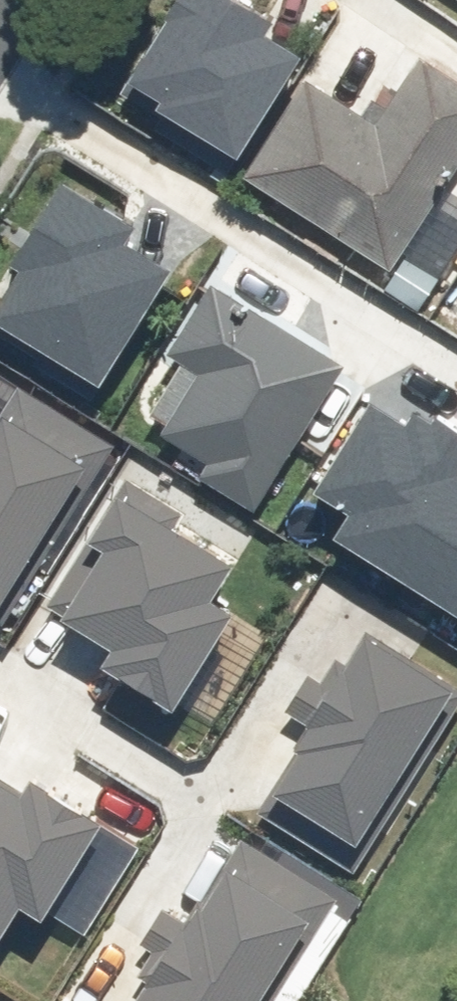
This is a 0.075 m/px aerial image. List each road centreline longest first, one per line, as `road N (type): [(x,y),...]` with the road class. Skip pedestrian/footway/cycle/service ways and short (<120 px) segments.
road 1 (track): [(389,1000),(456,890)]

